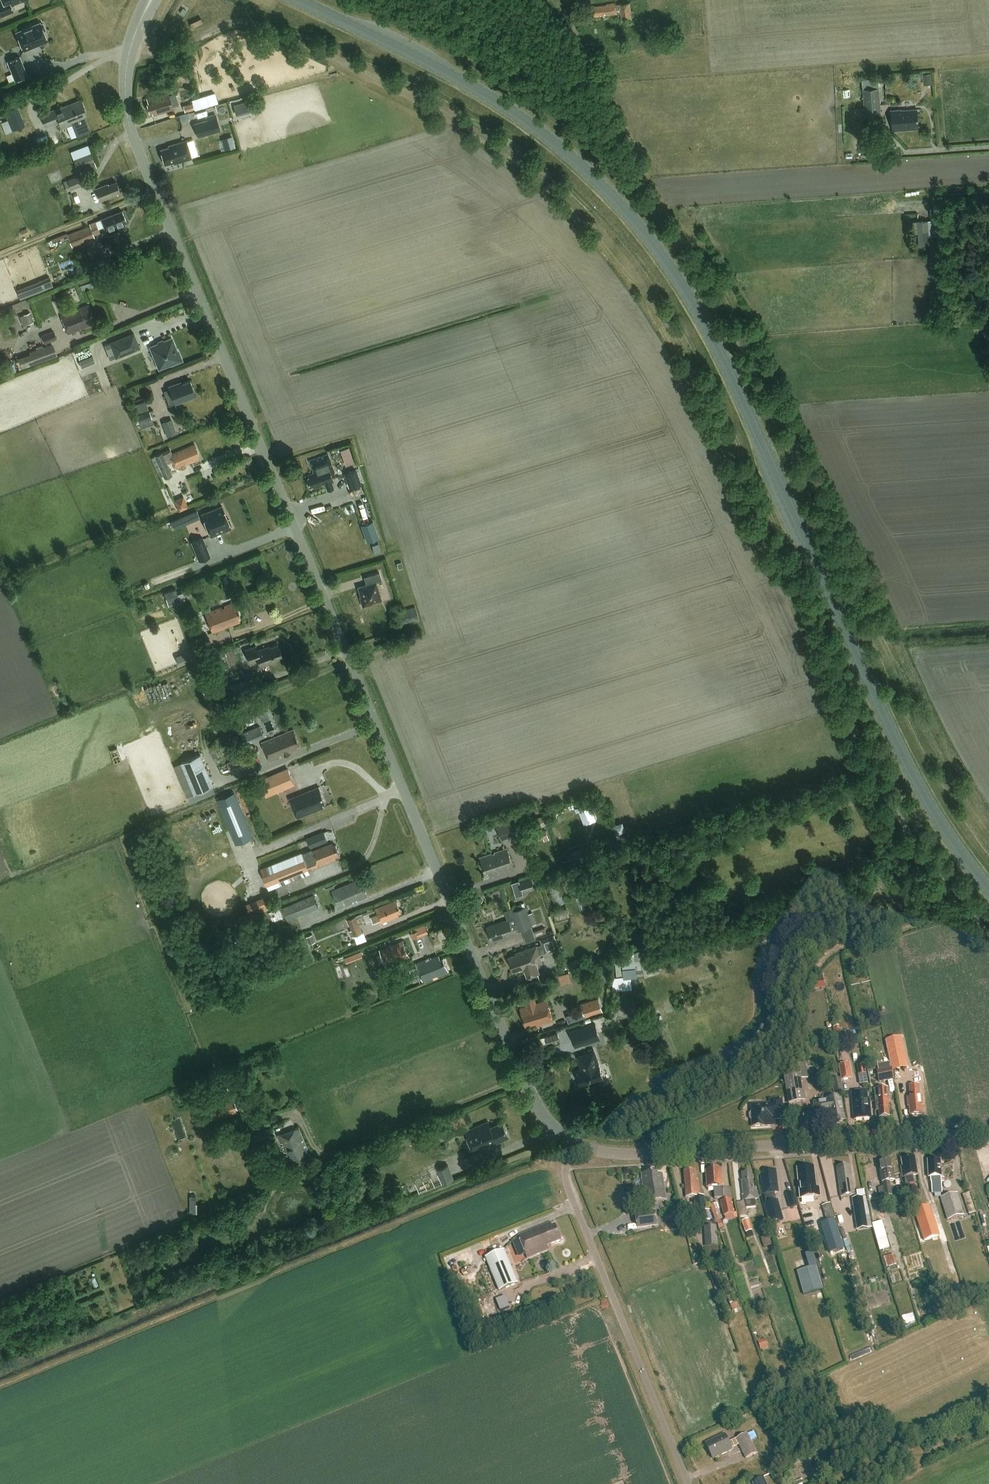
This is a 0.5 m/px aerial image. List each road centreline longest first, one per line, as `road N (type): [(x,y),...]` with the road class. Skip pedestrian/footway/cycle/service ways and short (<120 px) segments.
road 1 (residential): [(573,1144),(549,1122),(523,1076),(134,139),(126,69),(151,0)]
road 2 (primary): [(988,891),(921,792),(692,304),(630,216),(585,168),(469,86),(298,0)]
road 3 (residential): [(573,1144),(629,1155),(988,1133)]
road 4 (residential): [(689,1483),(564,1173),(573,1144)]
road 5 (track): [(322,1157),(523,1076)]

